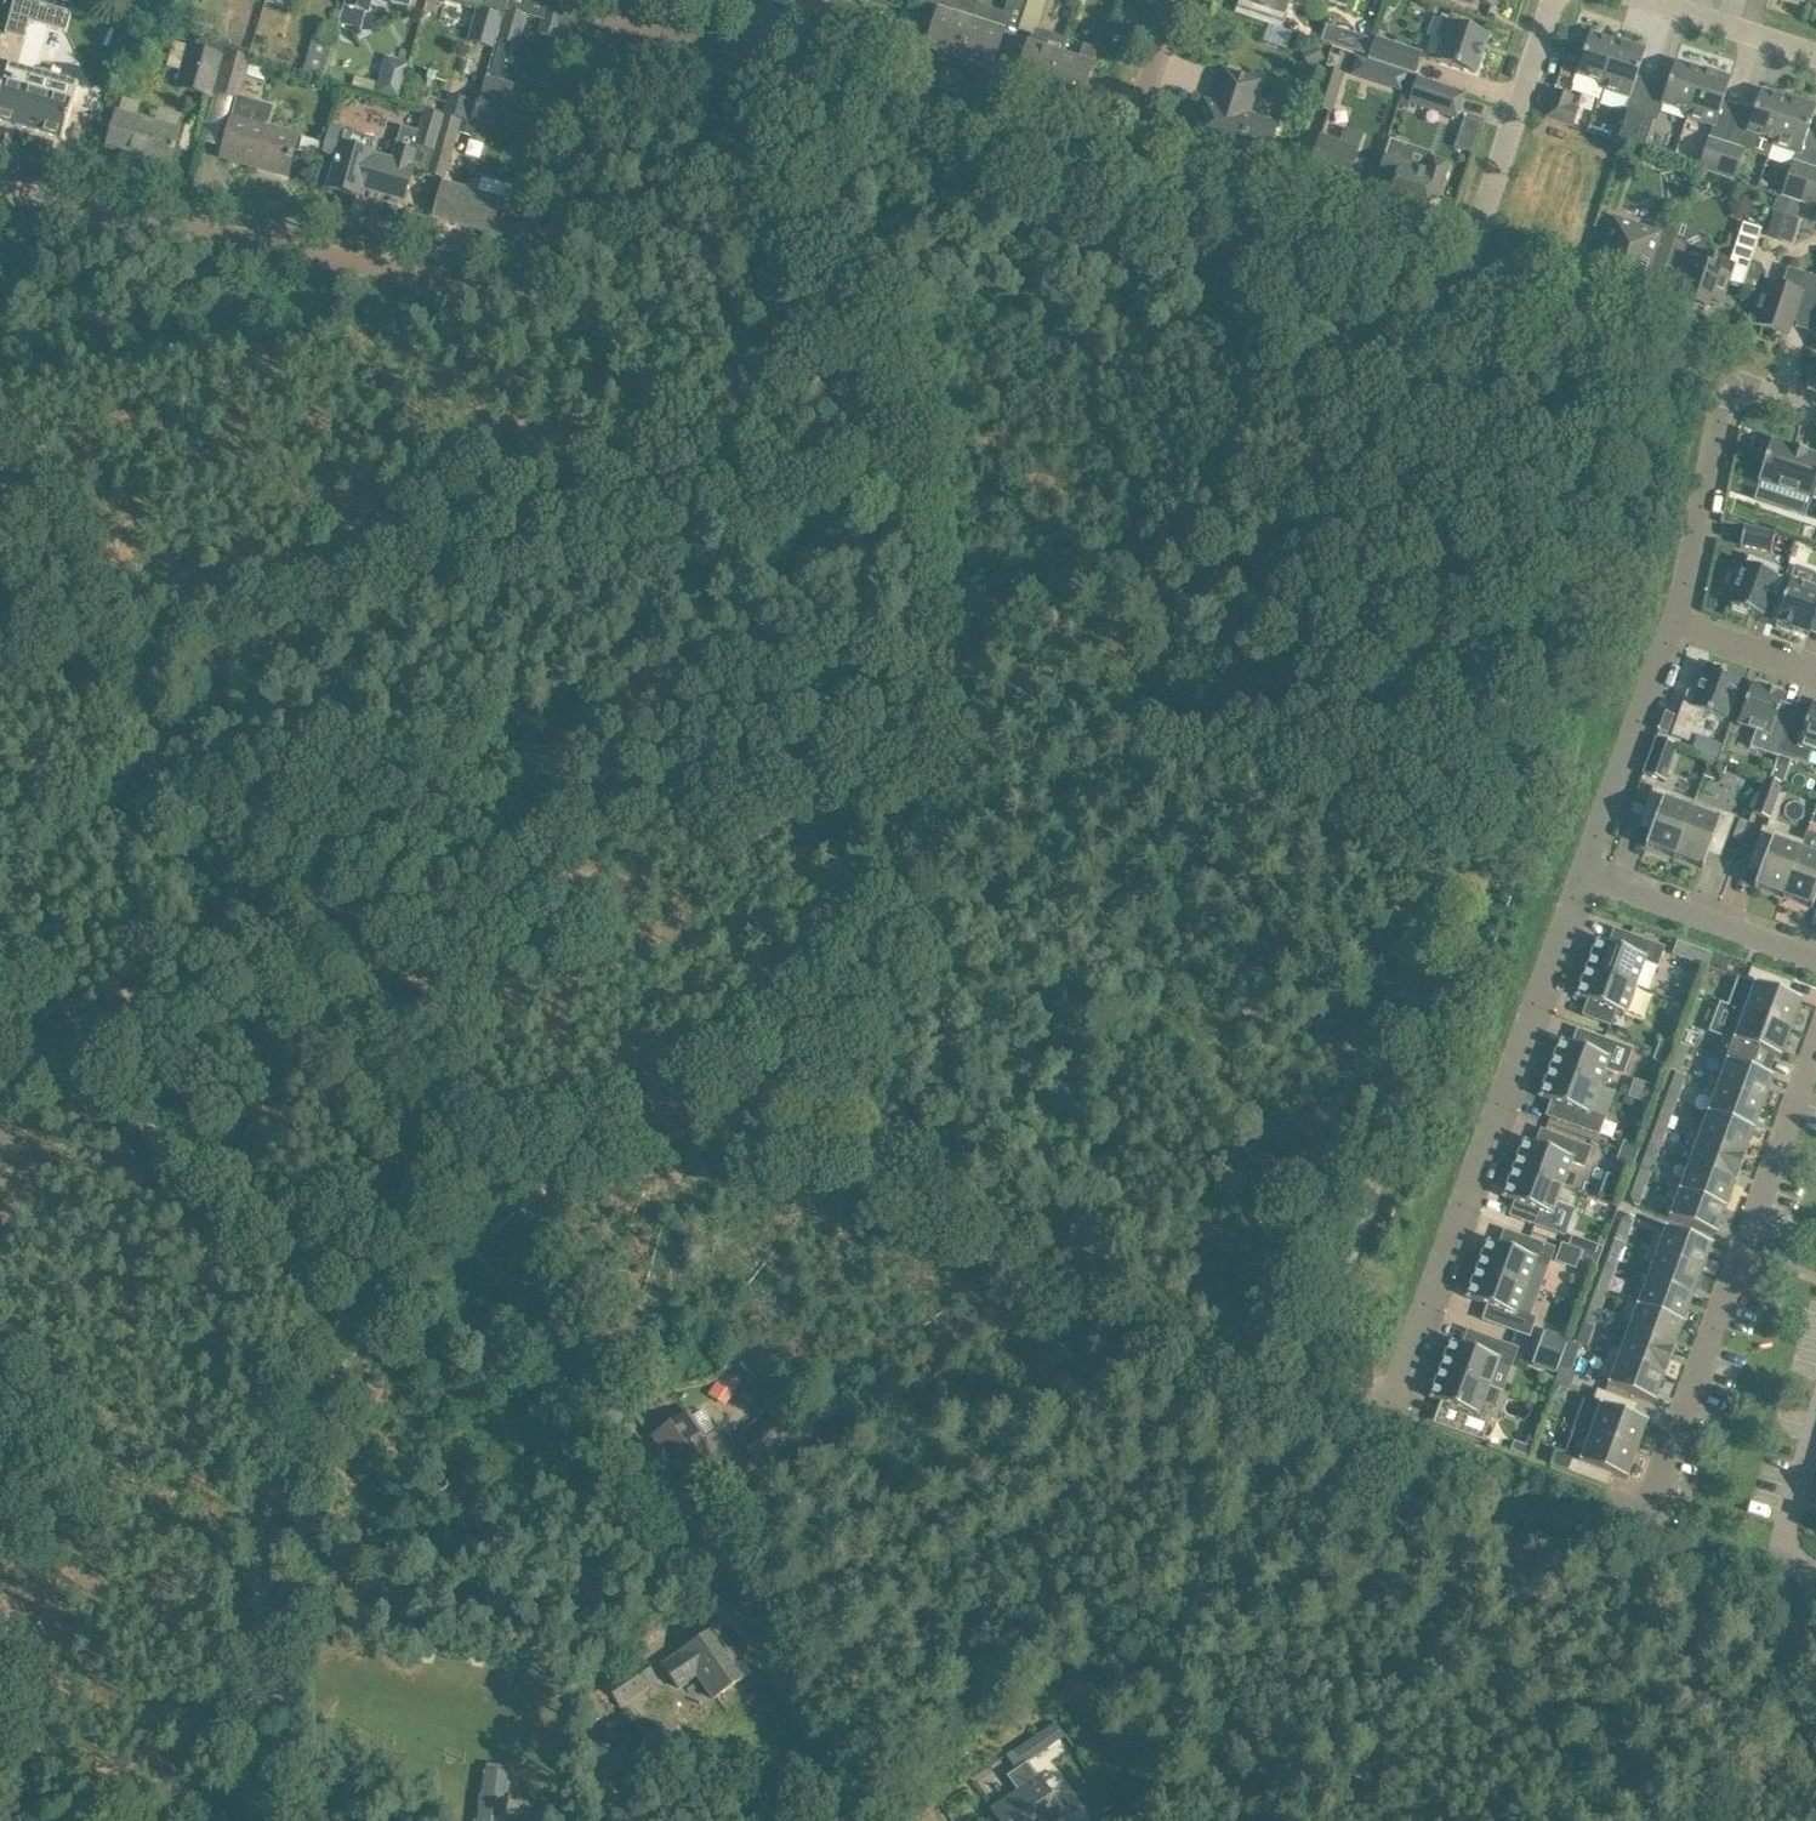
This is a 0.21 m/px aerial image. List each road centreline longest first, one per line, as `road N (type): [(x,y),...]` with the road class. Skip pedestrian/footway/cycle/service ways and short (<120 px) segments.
road 1 (unclassified): [(885,1820),(0,537)]
road 2 (track): [(1318,1419),(1674,361)]
road 3 (residential): [(0,191),(509,286),(540,255),(613,10)]
road 4 (residential): [(1386,1411),(1583,872)]
road 5 (residential): [(1119,177),(613,10)]
road 6 (residential): [(1815,1040),(1642,1517)]
road 7 (residential): [(1458,289),(1119,177)]
road 8 (residential): [(1458,289),(1553,0)]
road 9 (residential): [(1730,380),(1458,289)]
road 10 (residential): [(1583,872),(1676,620)]
road 11 (residential): [(1583,872),(1815,960)]
road 12 (residential): [(1676,620),(1730,380)]
road 13 (residential): [(1119,177),(1176,0)]
road 14 (residential): [(1648,0),(1815,55)]
road 15 (residential): [(1815,1425),(1790,1516),(1791,1549),(1815,1574)]
road 16 (residential): [(1676,620),(1815,672)]

